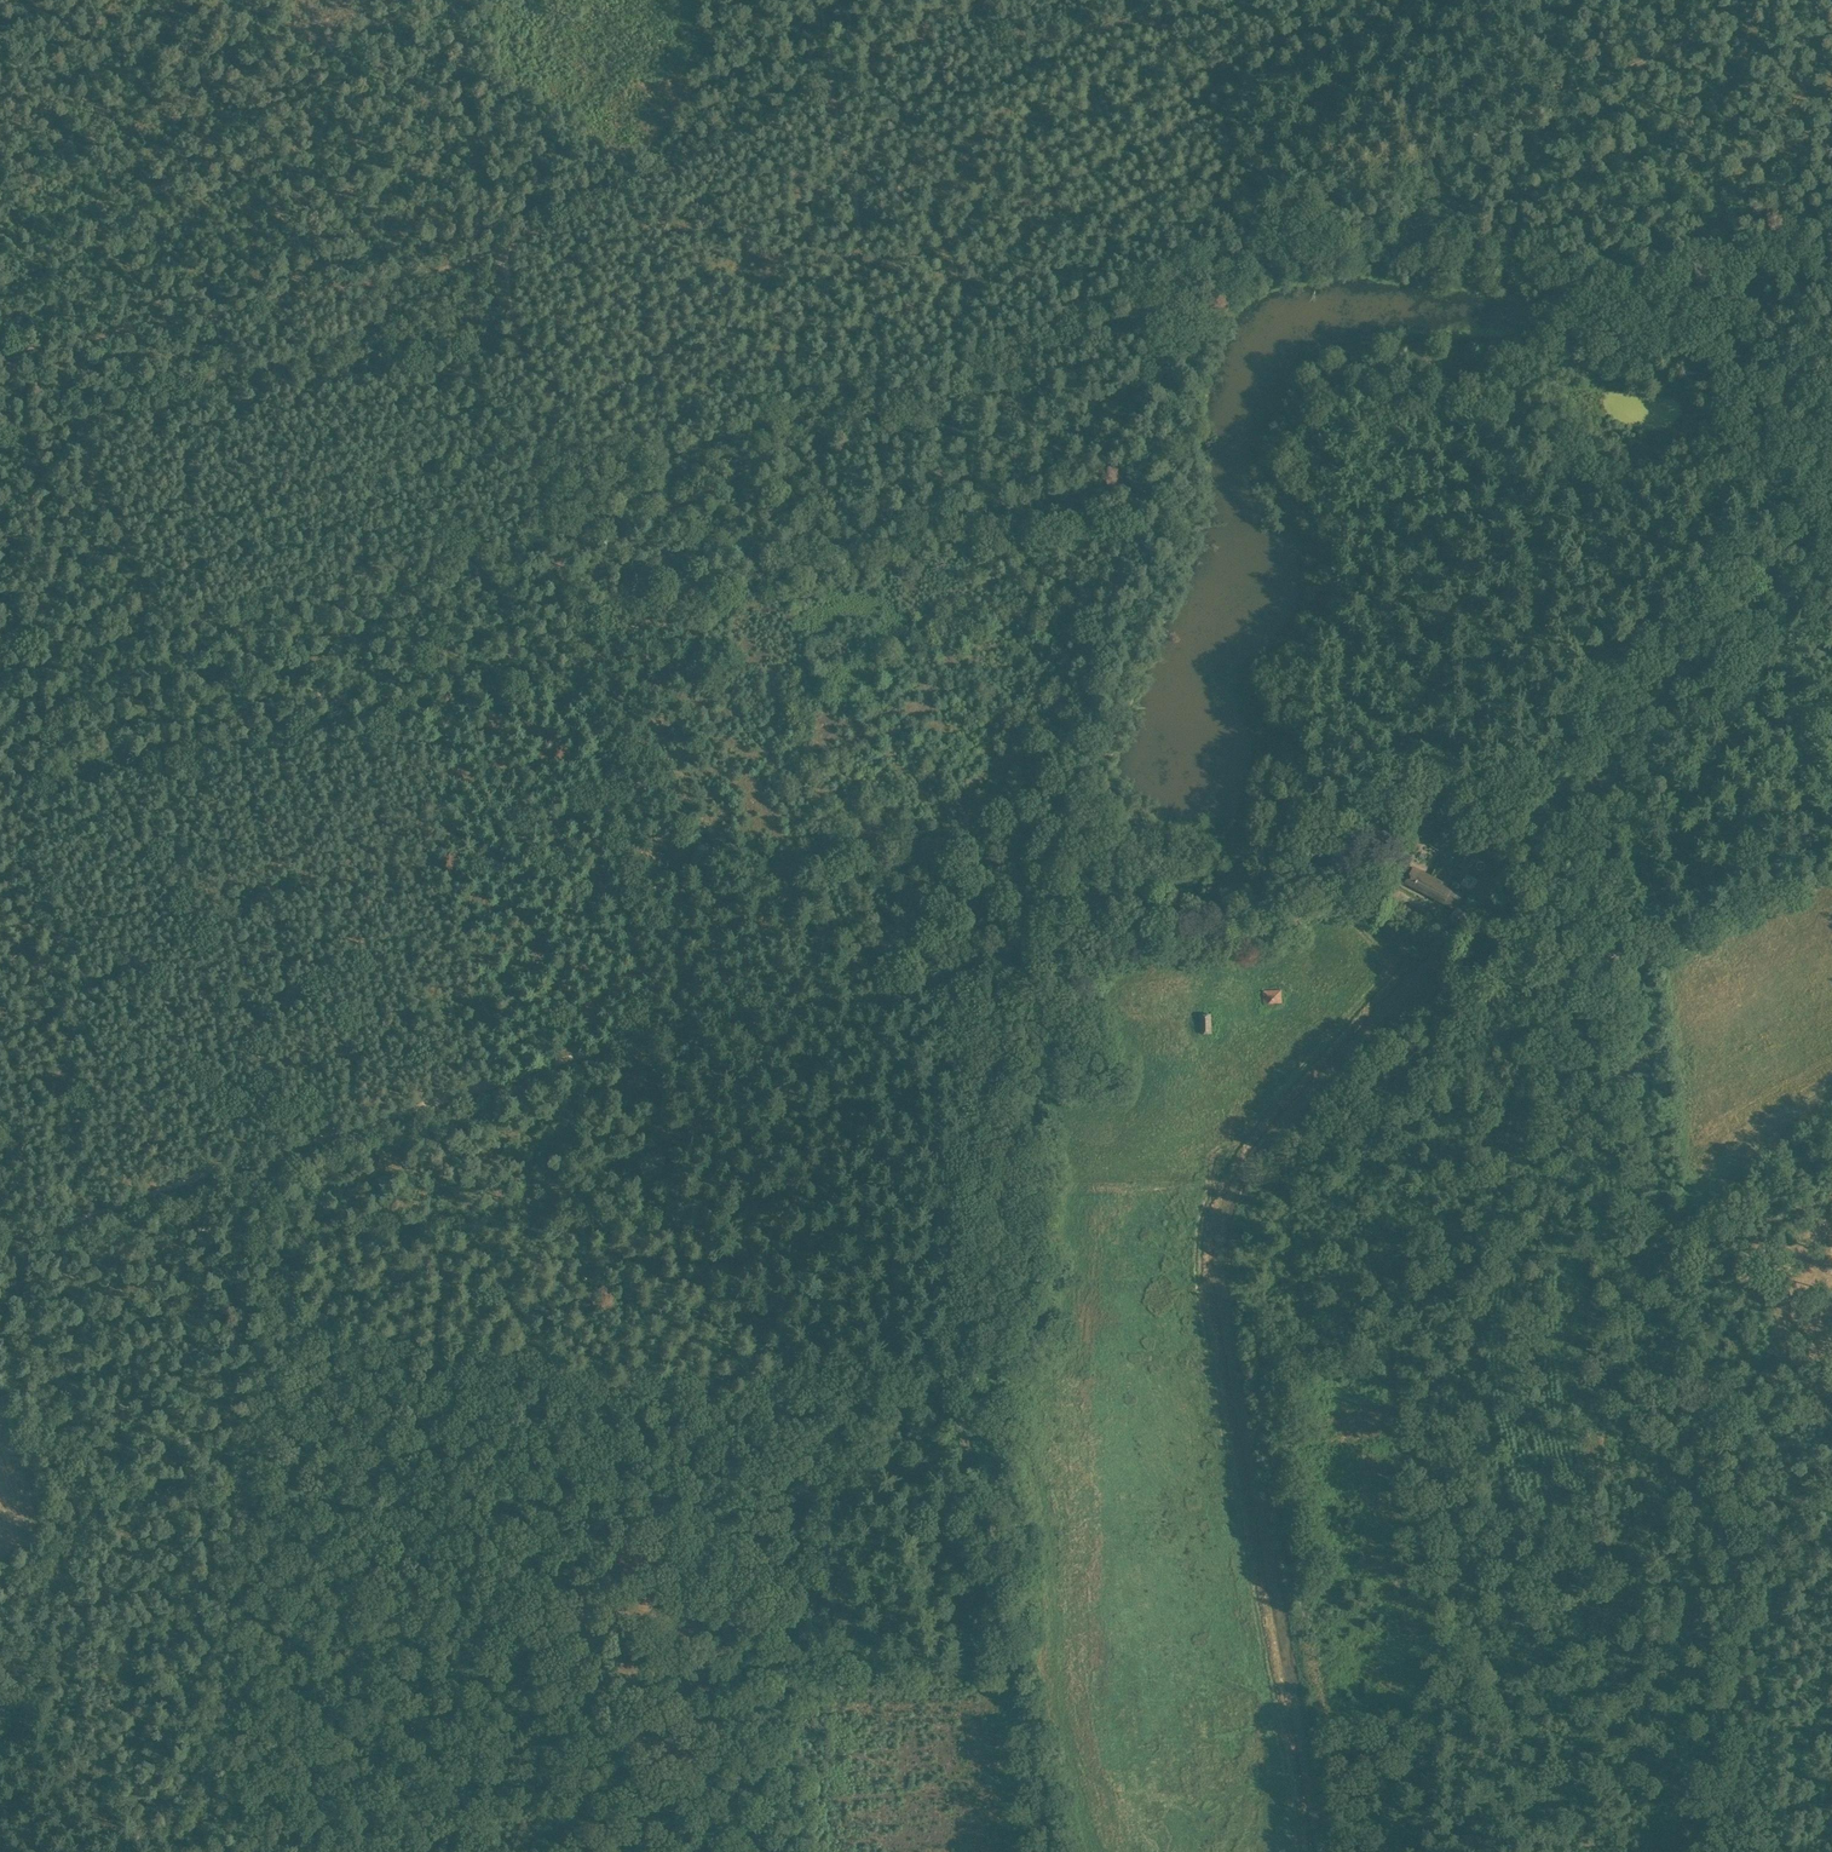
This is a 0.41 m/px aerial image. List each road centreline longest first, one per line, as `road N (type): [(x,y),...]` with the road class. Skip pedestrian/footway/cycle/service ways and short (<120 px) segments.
road 1 (track): [(4,1247),(652,1033),(1041,969)]
road 2 (track): [(1041,969),(1036,934),(1201,280),(1214,254),(1248,230),(1329,202)]
road 3 (track): [(784,1851),(750,1427),(756,1369),(783,1326),(942,1170),(965,1135)]
road 4 (track): [(1248,230),(555,558)]
road 5 (track): [(965,1135),(973,1181),(961,1290),(965,1402),(1058,1851)]
road 6 (track): [(1773,0),(1329,202)]
road 7 (track): [(4,1247),(76,1528),(62,1587),(0,1705)]
road 8 (track): [(564,611),(652,1033)]
road 9 (track): [(889,399),(820,0)]
road 10 (track): [(838,94),(501,252)]
road 11 (track): [(1094,958),(1171,935),(1251,936),(1345,895),(1390,891)]
road 12 (track): [(1390,891),(1480,946),(1631,957)]
road 13 (track): [(1631,957),(1687,950),(1831,881)]
road 14 (track): [(969,1129),(926,990)]
road 15 (track): [(965,1135),(1044,1016)]

